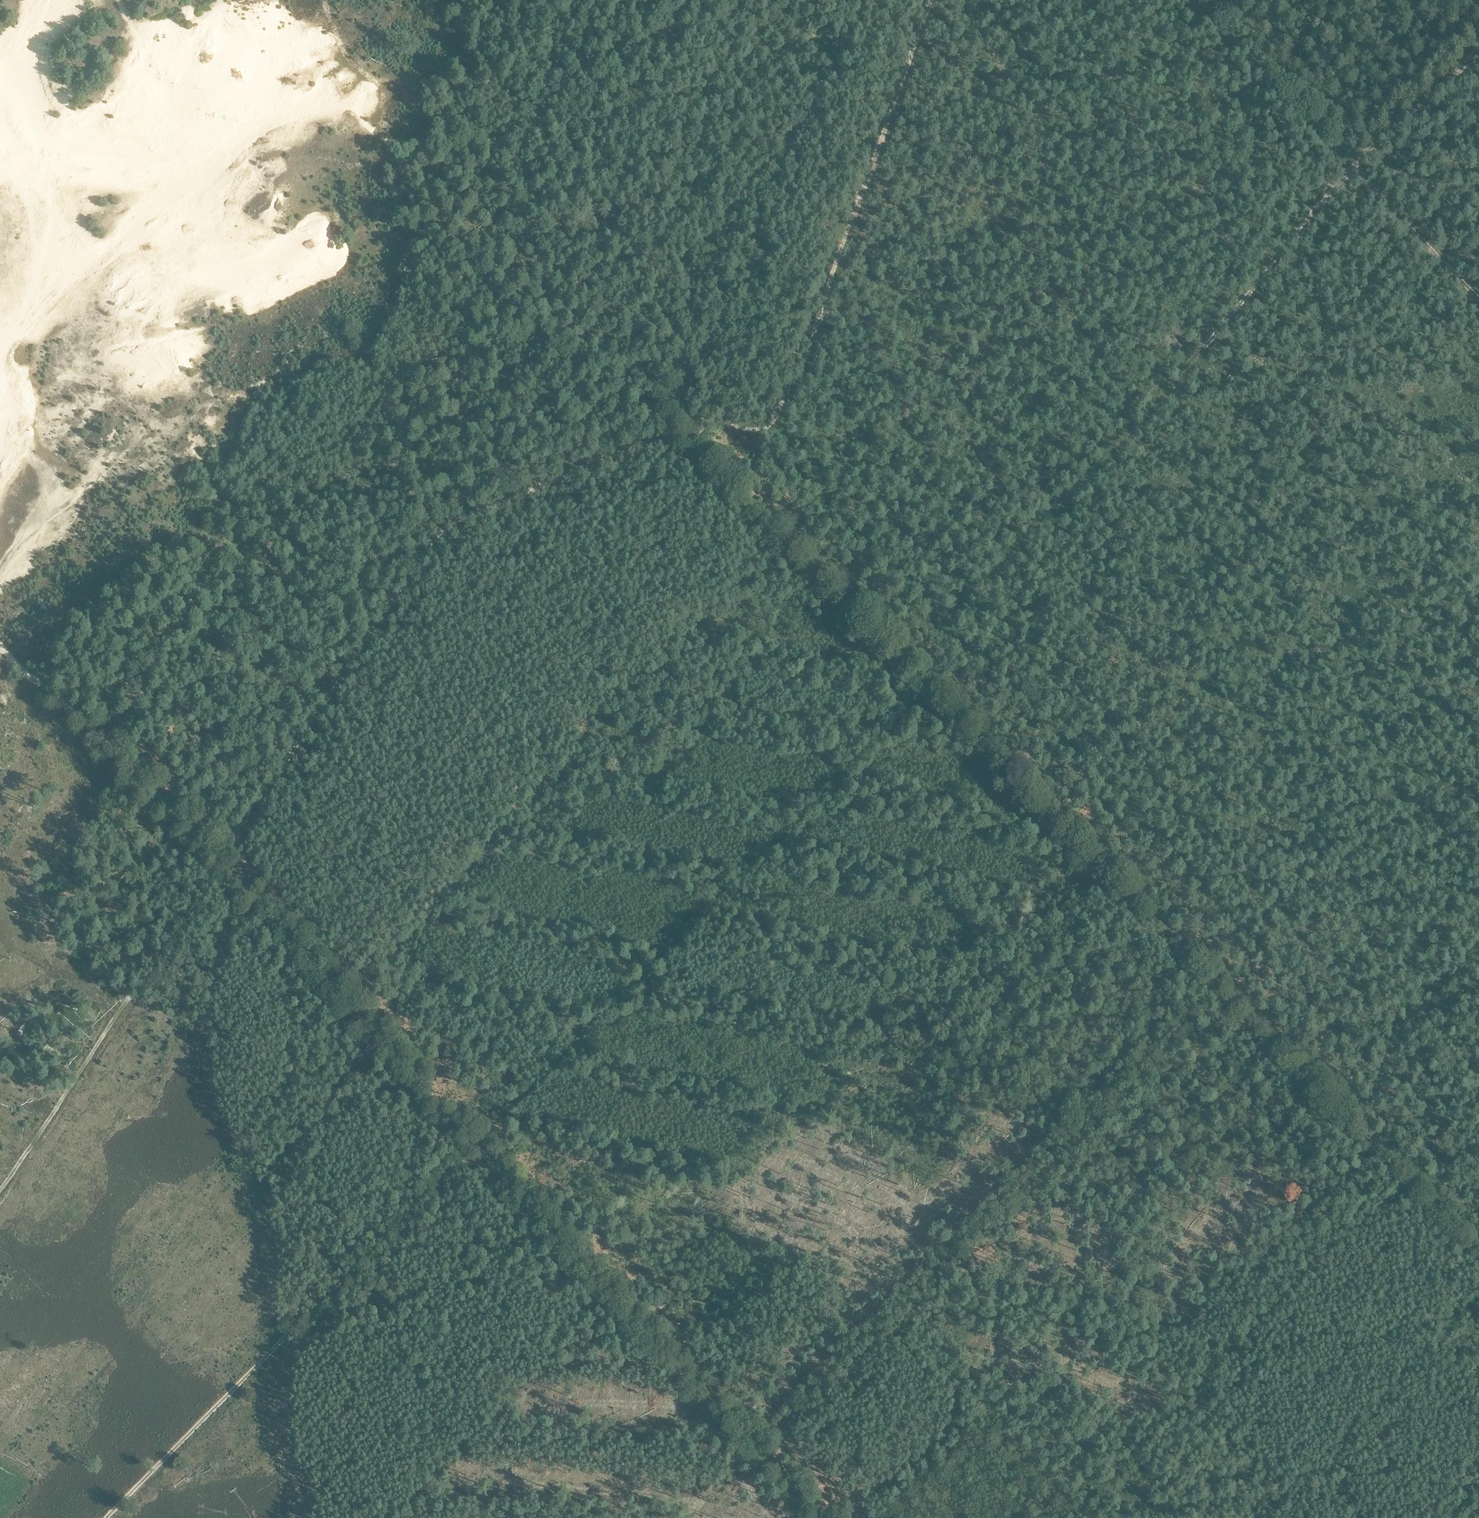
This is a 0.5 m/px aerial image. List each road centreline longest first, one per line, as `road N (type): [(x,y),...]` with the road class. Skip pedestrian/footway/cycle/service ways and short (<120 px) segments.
road 1 (track): [(1352,167),(1153,406),(957,603),(948,625),(1478,1161)]
road 2 (track): [(665,431),(442,531),(220,861)]
road 3 (track): [(931,0),(807,356),(776,420),(750,430),(674,422)]
road 4 (track): [(475,1145),(107,1517)]
road 5 (track): [(475,1145),(821,1517)]
road 6 (track): [(220,861),(0,1191)]
road 7 (track): [(220,861),(475,1145)]
road 8 (track): [(1478,299),(1352,167),(1478,55)]
road 9 (track): [(823,0),(813,116),(734,208),(710,275)]
road 10 (track): [(82,718),(220,861)]
road 11 (track): [(665,431),(543,306)]
road 12 (track): [(710,275),(674,422)]
road 13 (track): [(1478,954),(1442,987),(1387,1064)]

